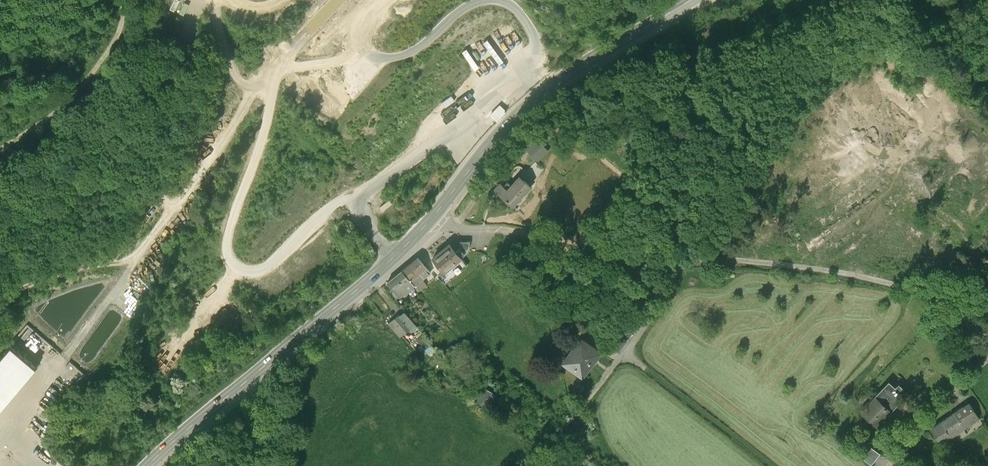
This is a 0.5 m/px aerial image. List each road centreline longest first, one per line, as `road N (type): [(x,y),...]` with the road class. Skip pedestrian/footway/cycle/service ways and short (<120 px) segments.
road 1 (residential): [(987,314),(826,271),(679,262),(432,223)]
road 2 (secondary): [(432,223),(367,285),(192,422),(151,465)]
road 3 (secondary): [(695,0),(561,80),(502,129),(432,223)]
road 4 (track): [(0,298),(135,257),(168,211),(163,156)]
road 5 (track): [(118,0),(117,34),(69,101),(0,149)]
road 6 (track): [(775,465),(623,356)]
road 7 (unclassified): [(888,465),(987,360)]

